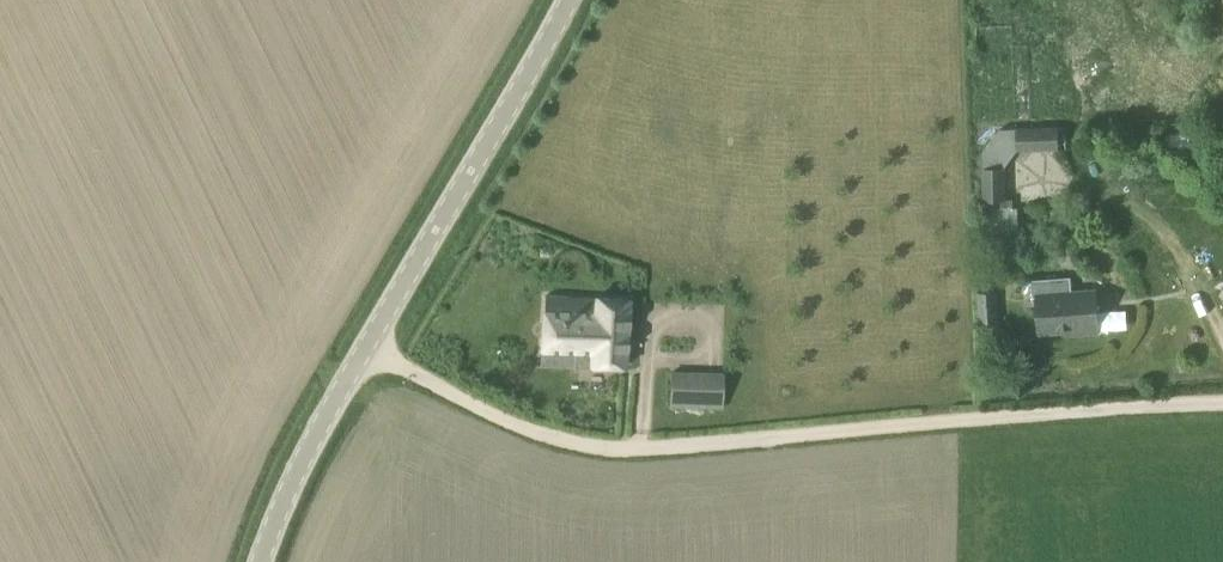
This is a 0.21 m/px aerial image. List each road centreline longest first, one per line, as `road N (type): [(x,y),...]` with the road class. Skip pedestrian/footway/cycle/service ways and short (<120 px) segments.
road 1 (track): [(1222,403),(609,448),(551,439),(486,413),(365,346)]
road 2 (tertiary): [(259,561),(315,430),(568,0)]

